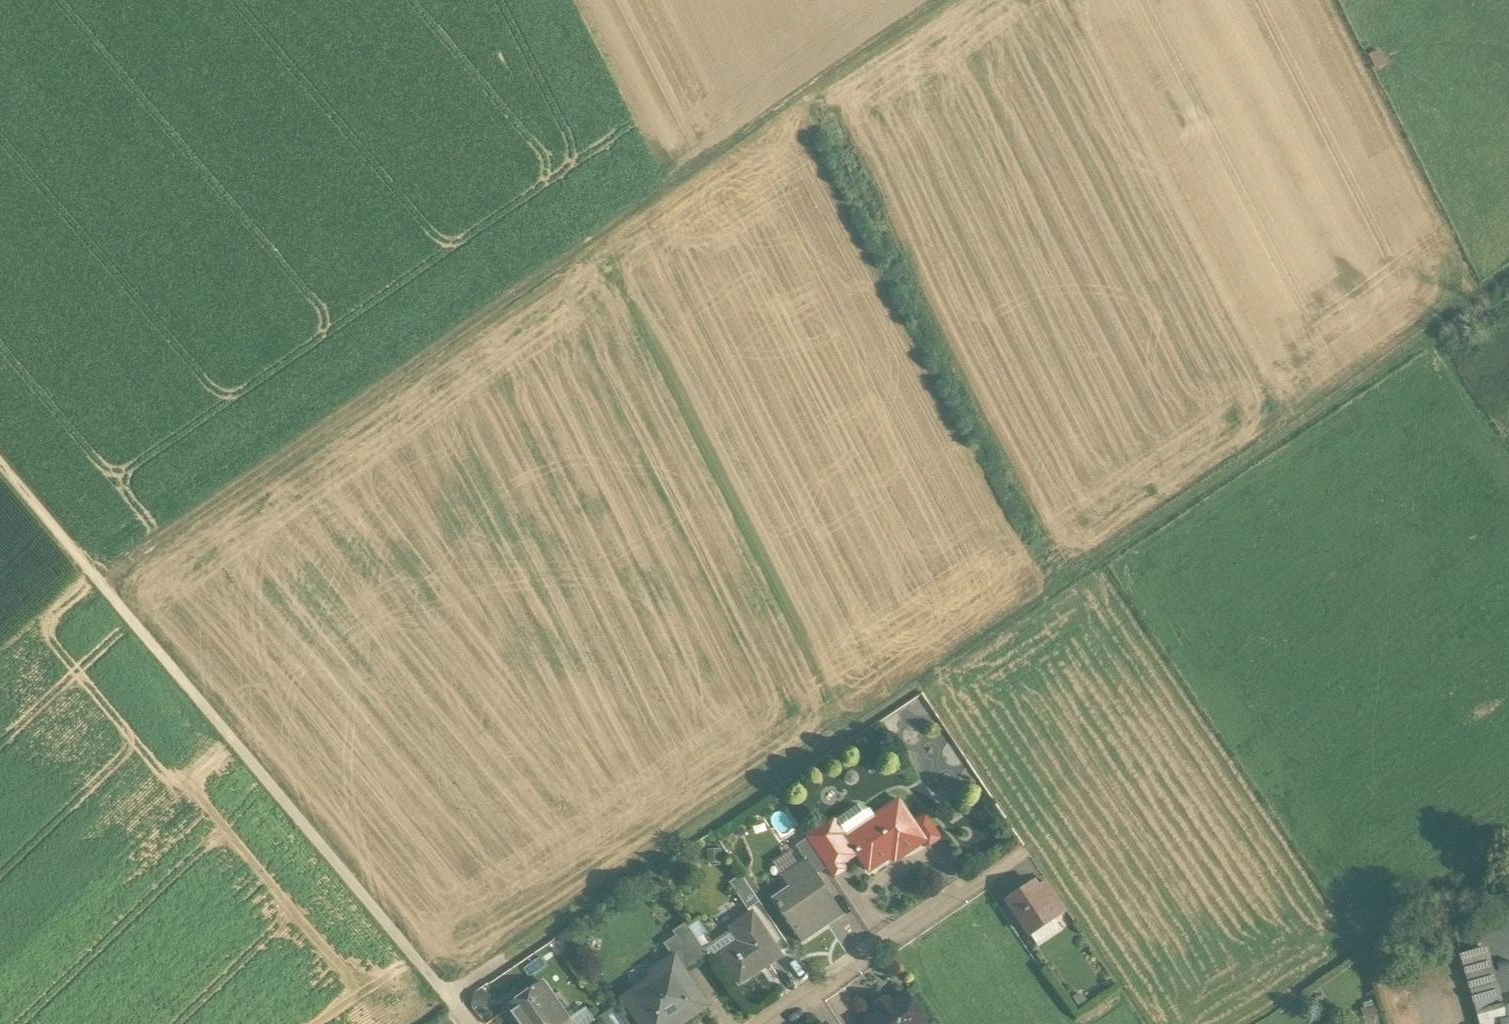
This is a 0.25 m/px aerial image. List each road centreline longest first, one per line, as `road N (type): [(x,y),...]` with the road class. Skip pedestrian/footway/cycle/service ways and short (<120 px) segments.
road 1 (track): [(0,460),(451,996),(1192,500),(1508,277)]
road 2 (track): [(949,0),(138,555)]
road 3 (residential): [(768,1023),(983,880)]

